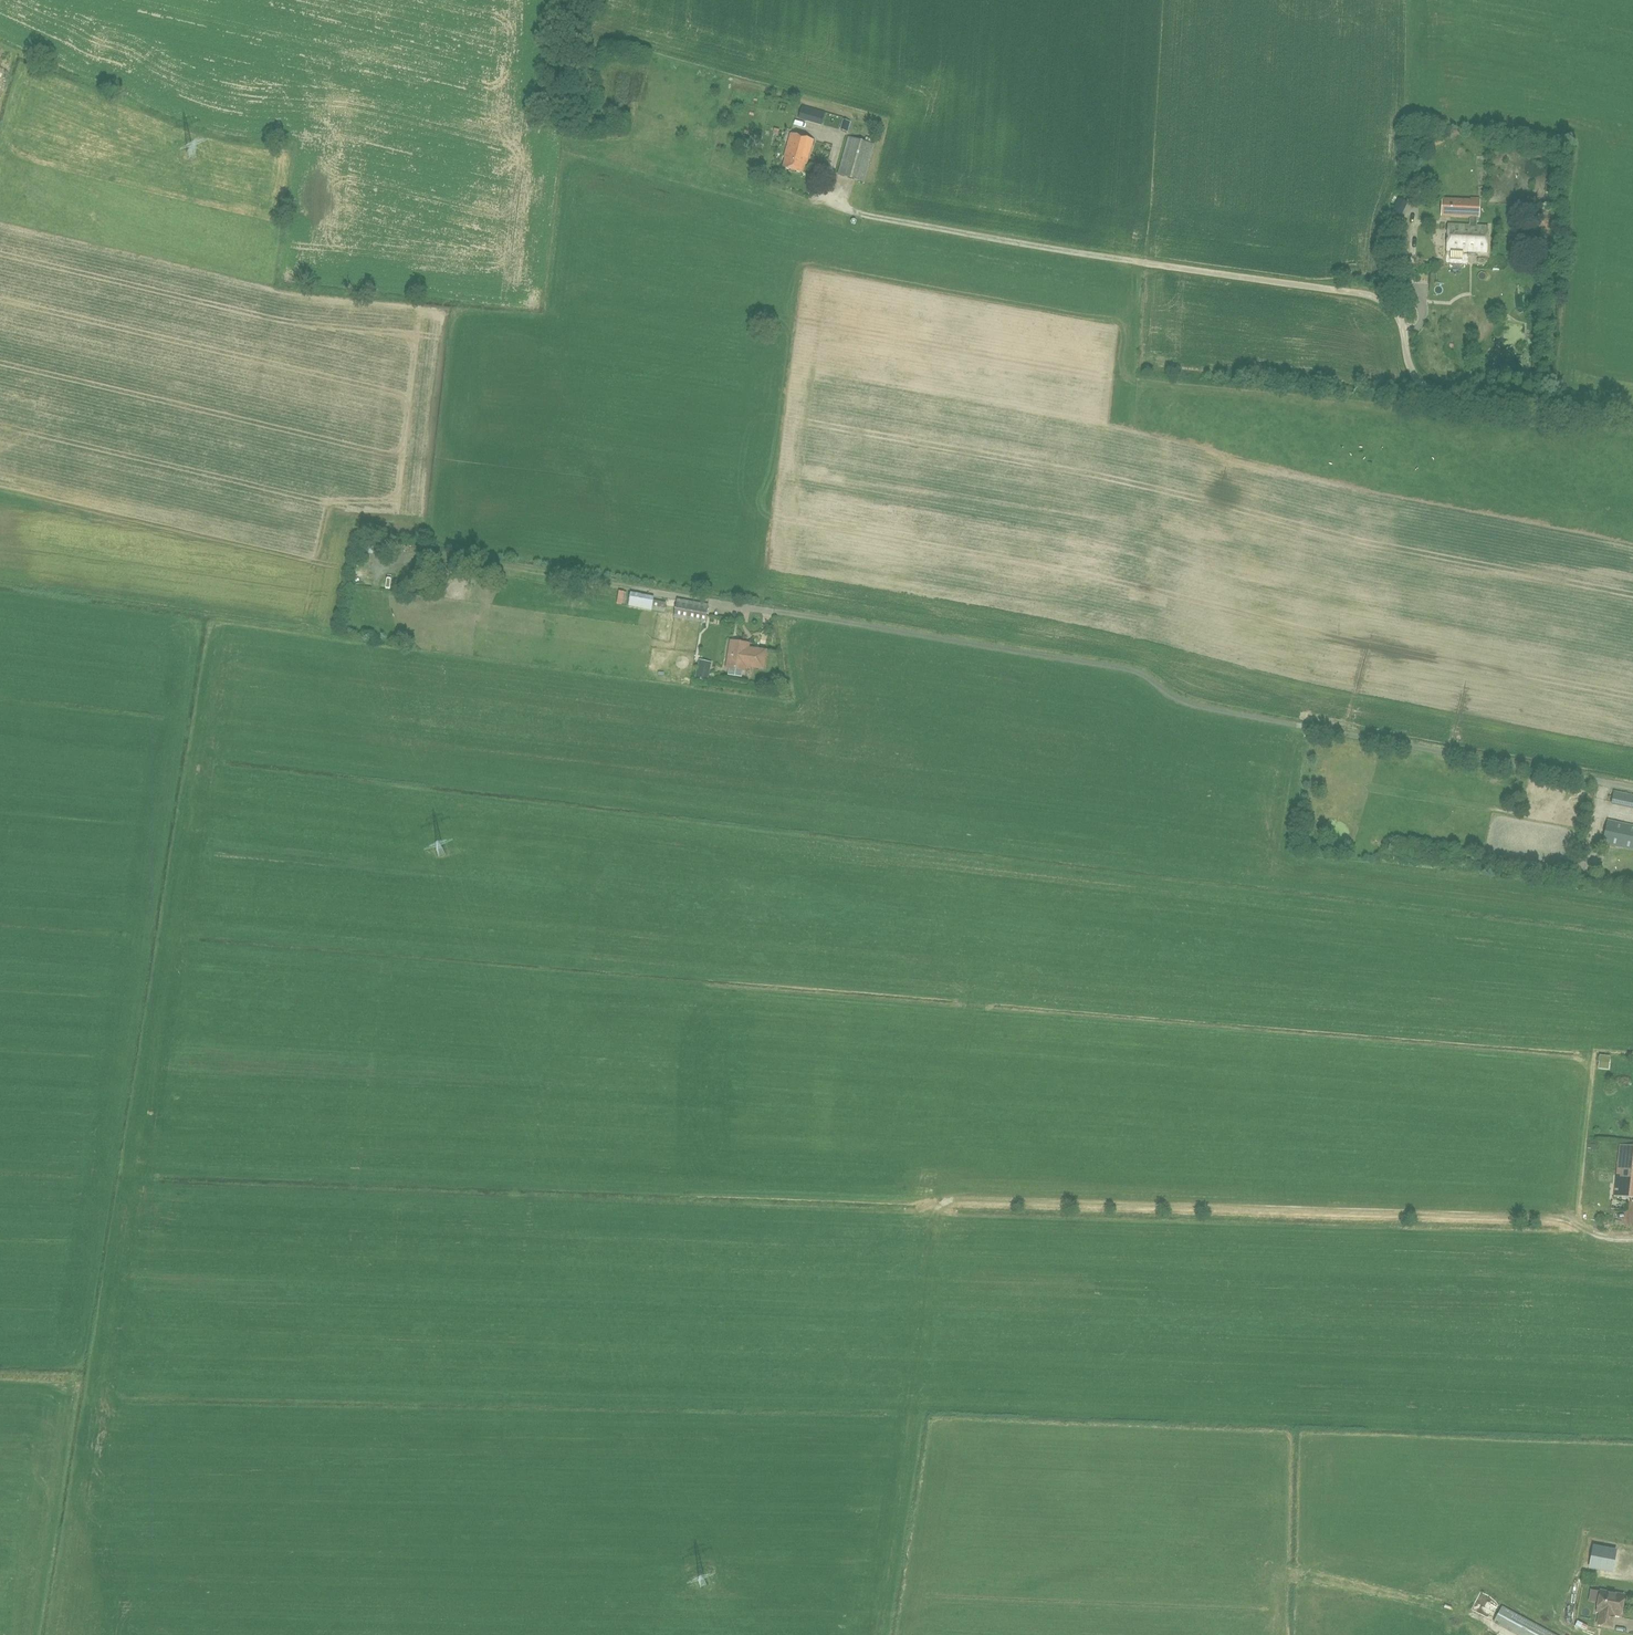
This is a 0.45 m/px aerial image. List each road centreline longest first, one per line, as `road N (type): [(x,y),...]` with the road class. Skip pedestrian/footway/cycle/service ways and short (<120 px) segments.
road 1 (track): [(1632,1236),(1528,1216),(951,1199),(938,1210)]
road 2 (track): [(410,549),(725,603)]

